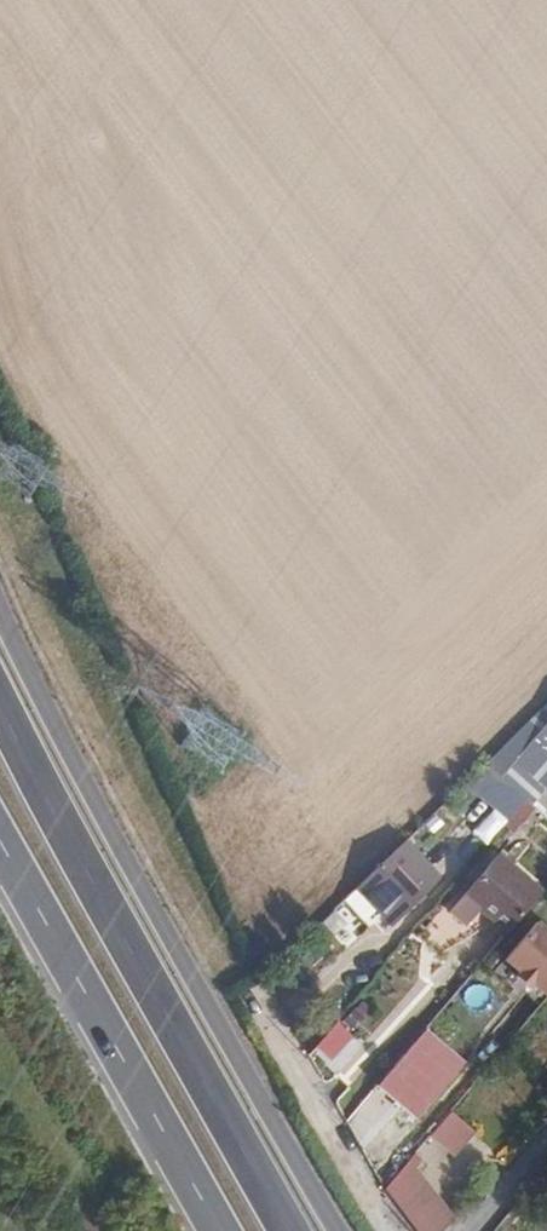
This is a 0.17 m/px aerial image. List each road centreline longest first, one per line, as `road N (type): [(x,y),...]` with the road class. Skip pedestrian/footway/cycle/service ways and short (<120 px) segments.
road 1 (primary): [(335,1230),(109,830),(0,612)]
road 2 (primary): [(288,1230),(0,706)]
road 3 (primary): [(0,842),(220,1230)]
road 4 (residential): [(393,1230),(267,1003)]
road 5 (residential): [(546,1138),(466,1230)]

